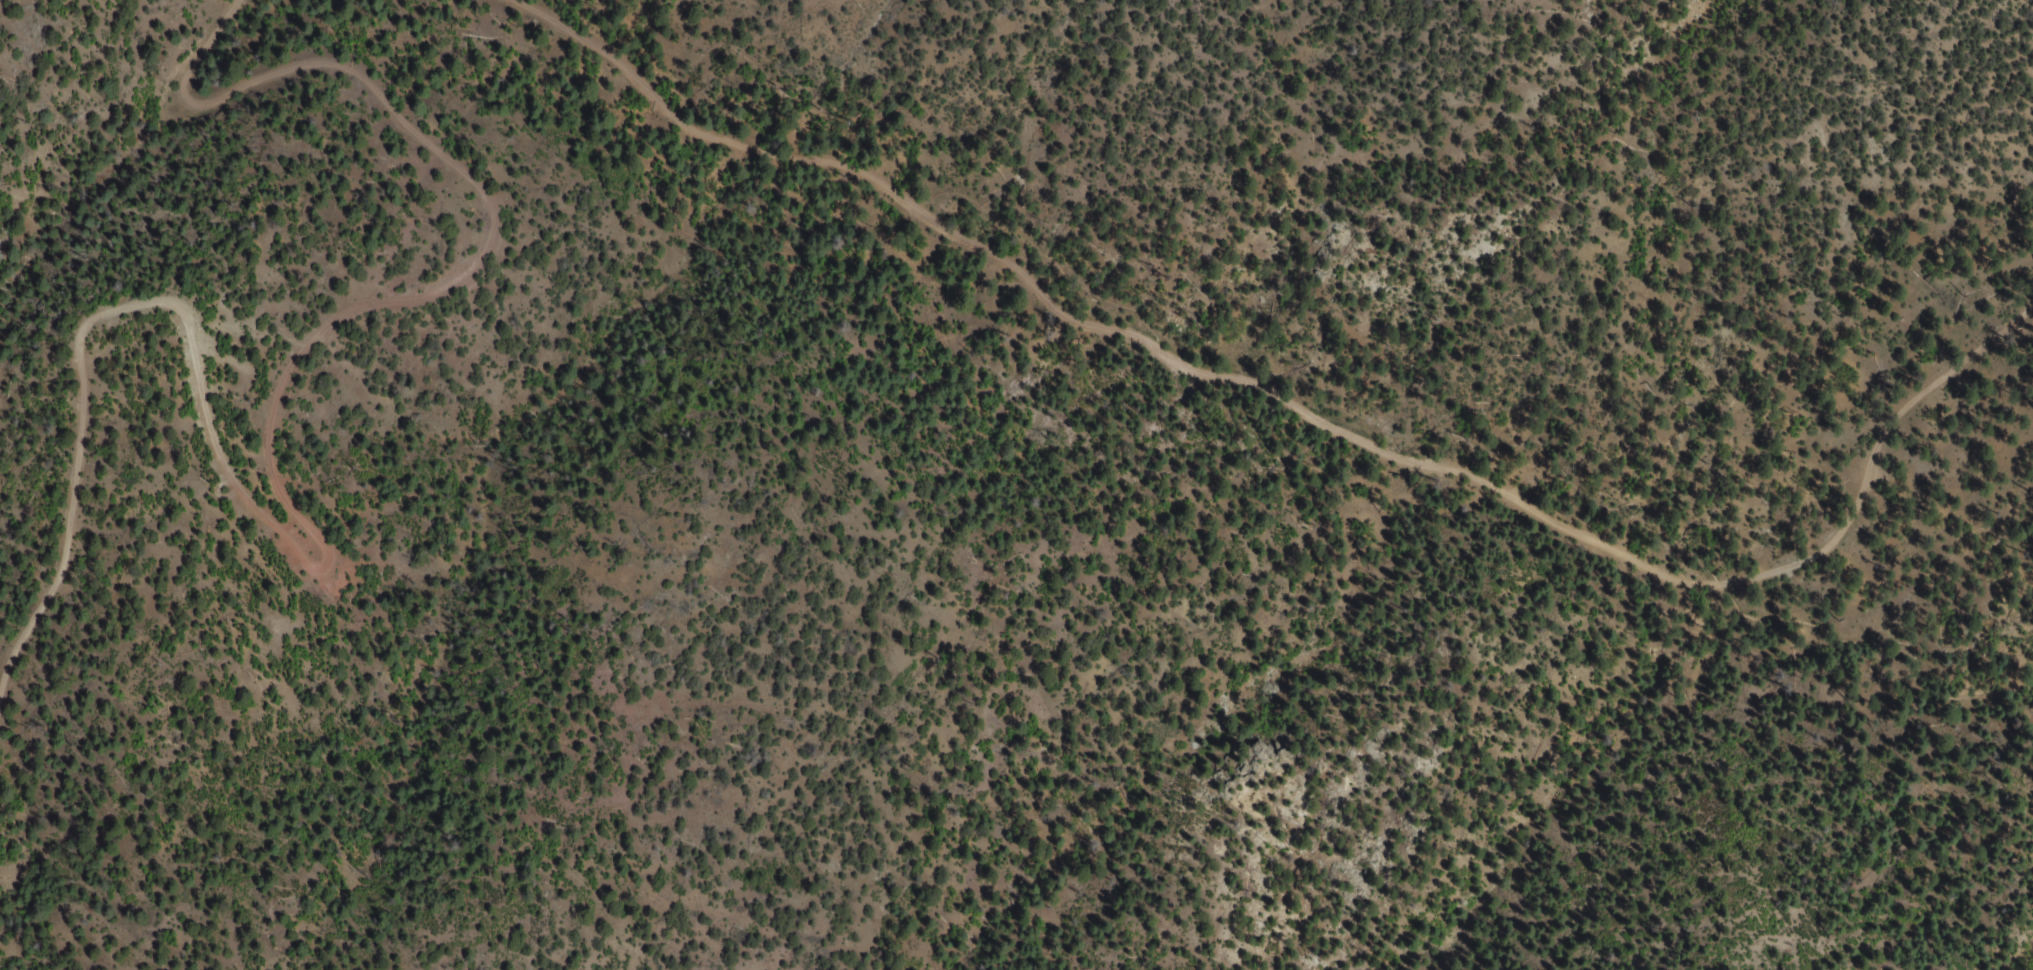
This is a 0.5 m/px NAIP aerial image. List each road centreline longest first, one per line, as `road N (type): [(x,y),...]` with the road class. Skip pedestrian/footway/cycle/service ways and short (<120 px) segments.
road 1 (track): [(0,689),(64,558),(80,414),(72,343),(80,322),(147,303),(179,319),(222,470),(255,515),(317,570),(325,555),(282,504),(265,460),(267,410),(288,364),(327,321),(437,288),(479,257),(487,214),(480,193),(338,66),(268,76),(209,106),(184,98),(189,70),(239,0)]
road 2 (track): [(508,0),(611,57),(682,126),(863,176),(1028,283),(1062,318),(1137,338),(1178,367),(1251,384),(1402,462),(1469,476),(1685,586),(1750,580),(1816,556),(1853,512),(1868,472)]
road 3 (track): [(1868,472),(1885,430),(1904,409),(2032,304)]

